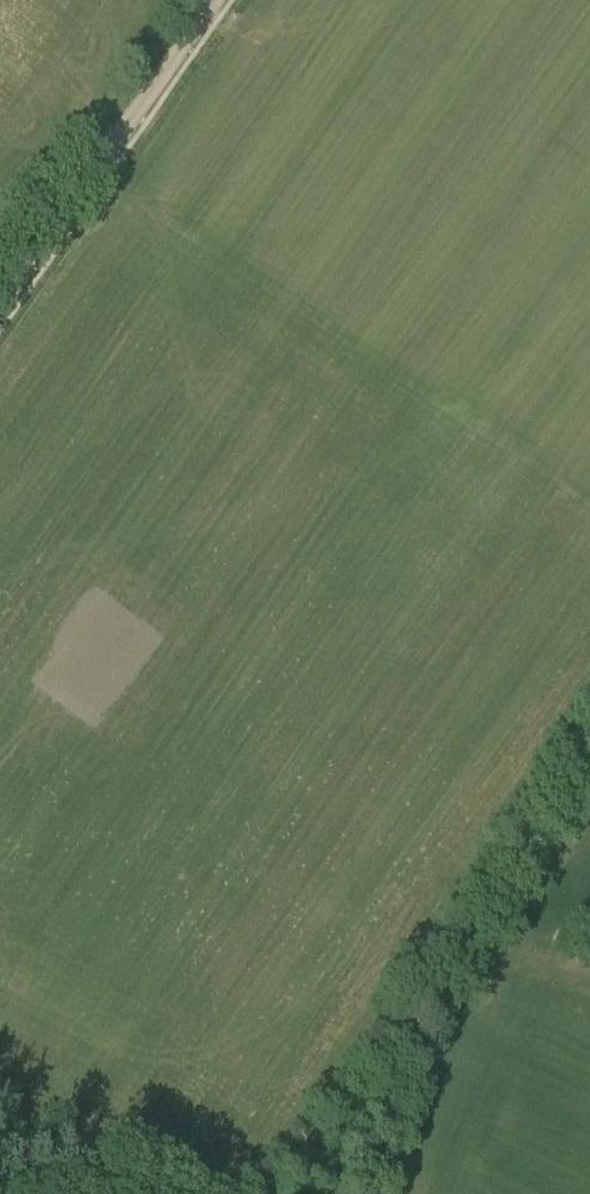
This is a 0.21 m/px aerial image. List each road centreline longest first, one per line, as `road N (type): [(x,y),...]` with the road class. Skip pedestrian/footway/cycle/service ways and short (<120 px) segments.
road 1 (track): [(0,317),(219,0)]

